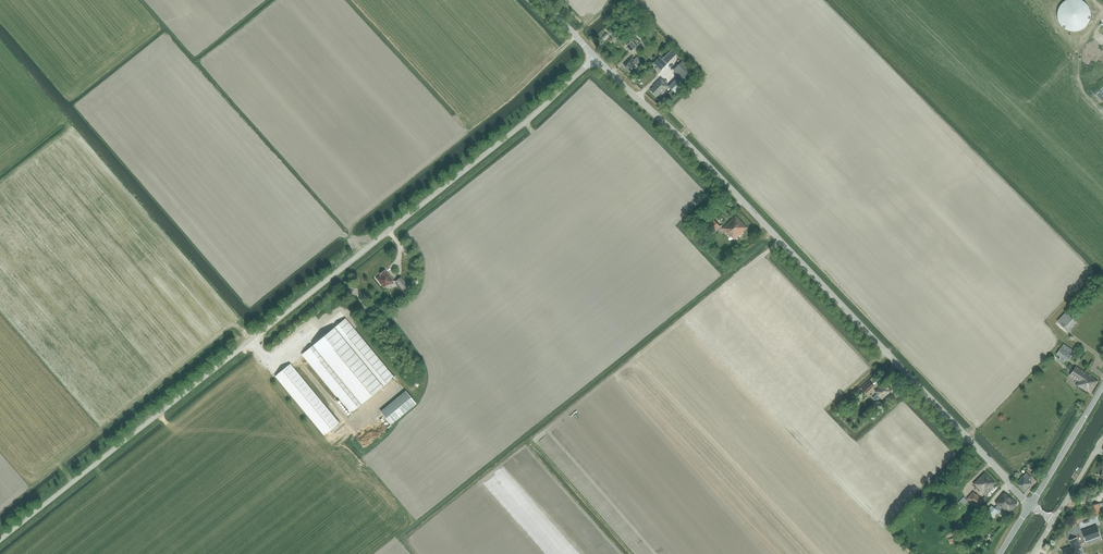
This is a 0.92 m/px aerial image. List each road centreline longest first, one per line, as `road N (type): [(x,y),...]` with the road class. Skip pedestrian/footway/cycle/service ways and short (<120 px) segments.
road 1 (unclassified): [(0,542),(517,129),(595,58)]
road 2 (tertiary): [(1030,505),(768,223),(595,58)]
road 3 (tertiary): [(1030,505),(1102,389)]

